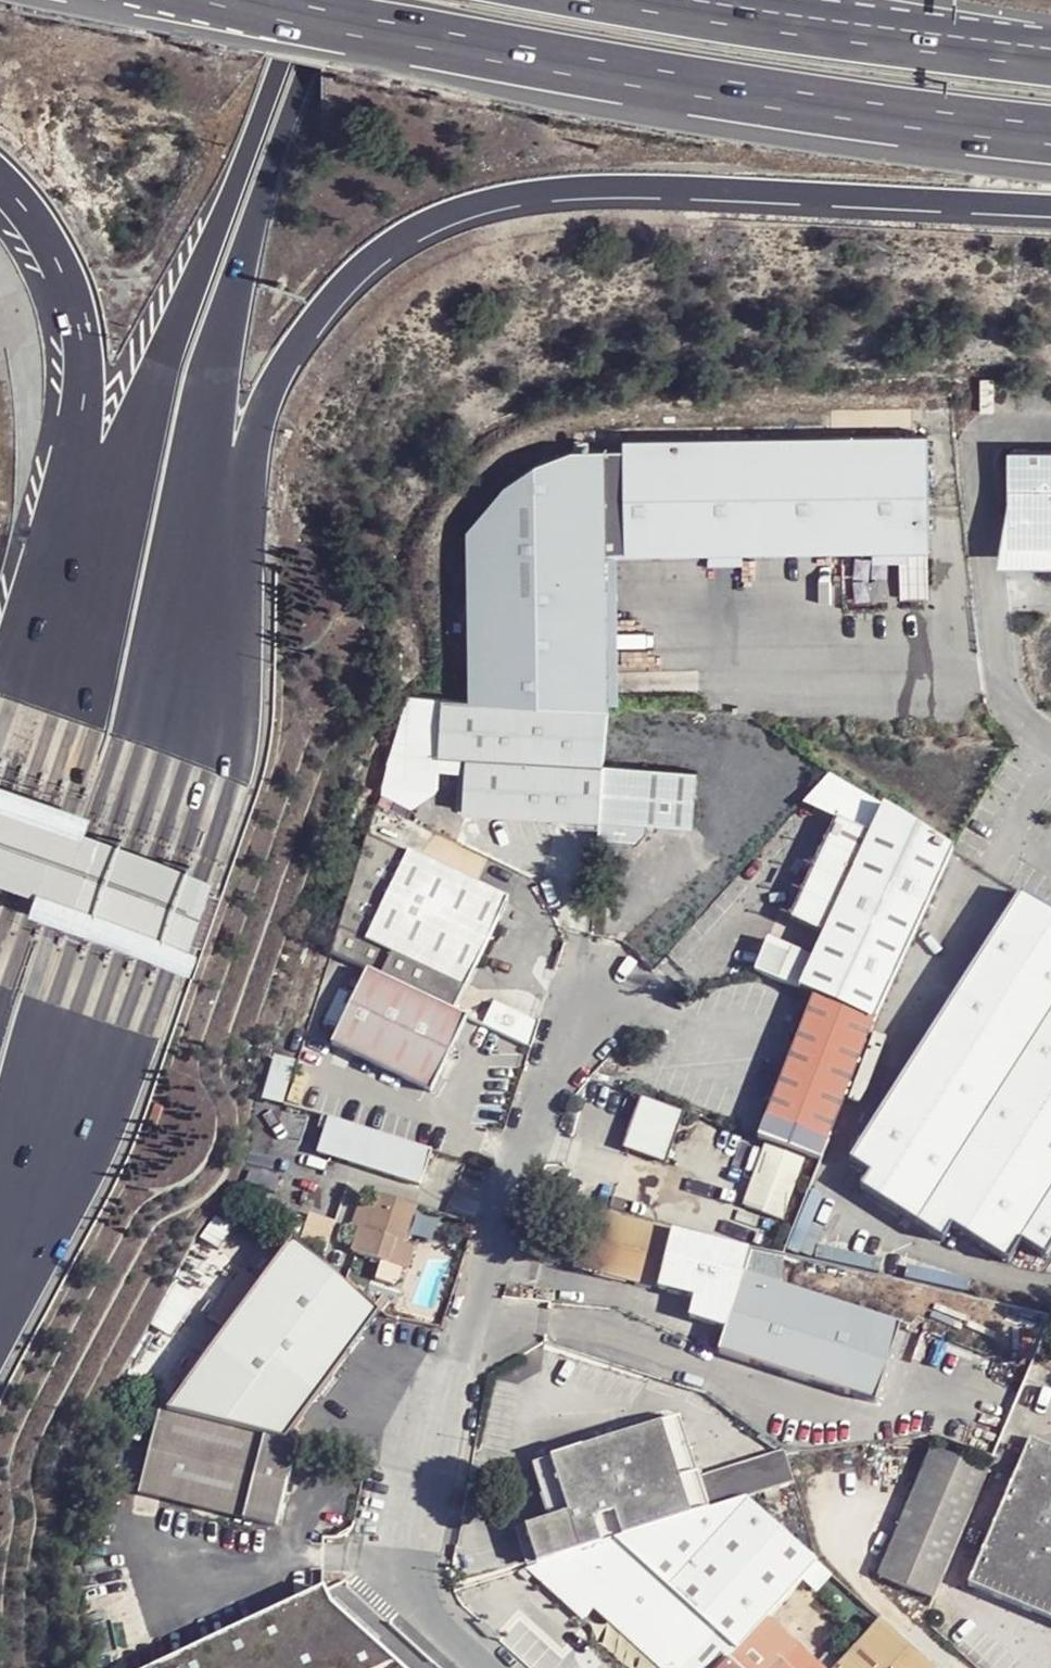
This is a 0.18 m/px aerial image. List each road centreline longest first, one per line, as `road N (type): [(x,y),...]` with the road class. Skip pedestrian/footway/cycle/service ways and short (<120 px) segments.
road 1 (motorway): [(251,525),(271,434),(302,349),(364,272),(434,220),(617,190),(1050,207)]
road 2 (motorway): [(0,1316),(111,1140),(240,789),(251,525)]
road 3 (motorway): [(262,0),(638,78),(1050,134)]
road 4 (unclassified): [(613,972),(547,1080),(517,1154),(411,1549),(433,1628),(479,1667)]
road 5 (motorway): [(300,0),(125,453),(22,625)]
road 6 (motorway): [(251,525),(255,294),(336,0)]
road 7 (motorway): [(0,181),(31,213),(61,277),(78,364),(77,437),(22,625)]
road 8 (unclassified): [(1050,425),(985,431),(976,452),(1002,693),(1050,739)]
road 9 (motorway): [(1050,56),(930,45),(677,0)]

